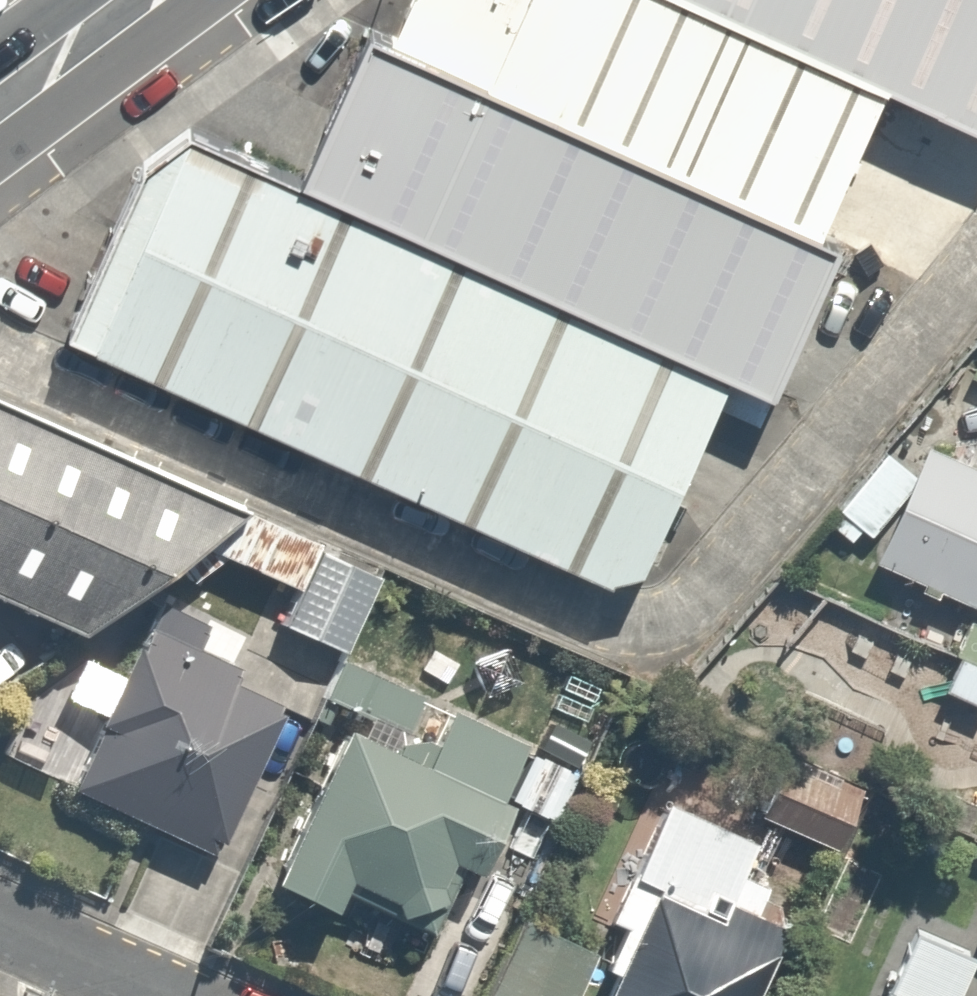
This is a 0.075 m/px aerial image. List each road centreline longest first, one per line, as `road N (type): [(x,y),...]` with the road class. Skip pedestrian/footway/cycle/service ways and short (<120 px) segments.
road 1 (secondary): [(0,107),(143,0)]
road 2 (residential): [(159,995),(0,925)]

